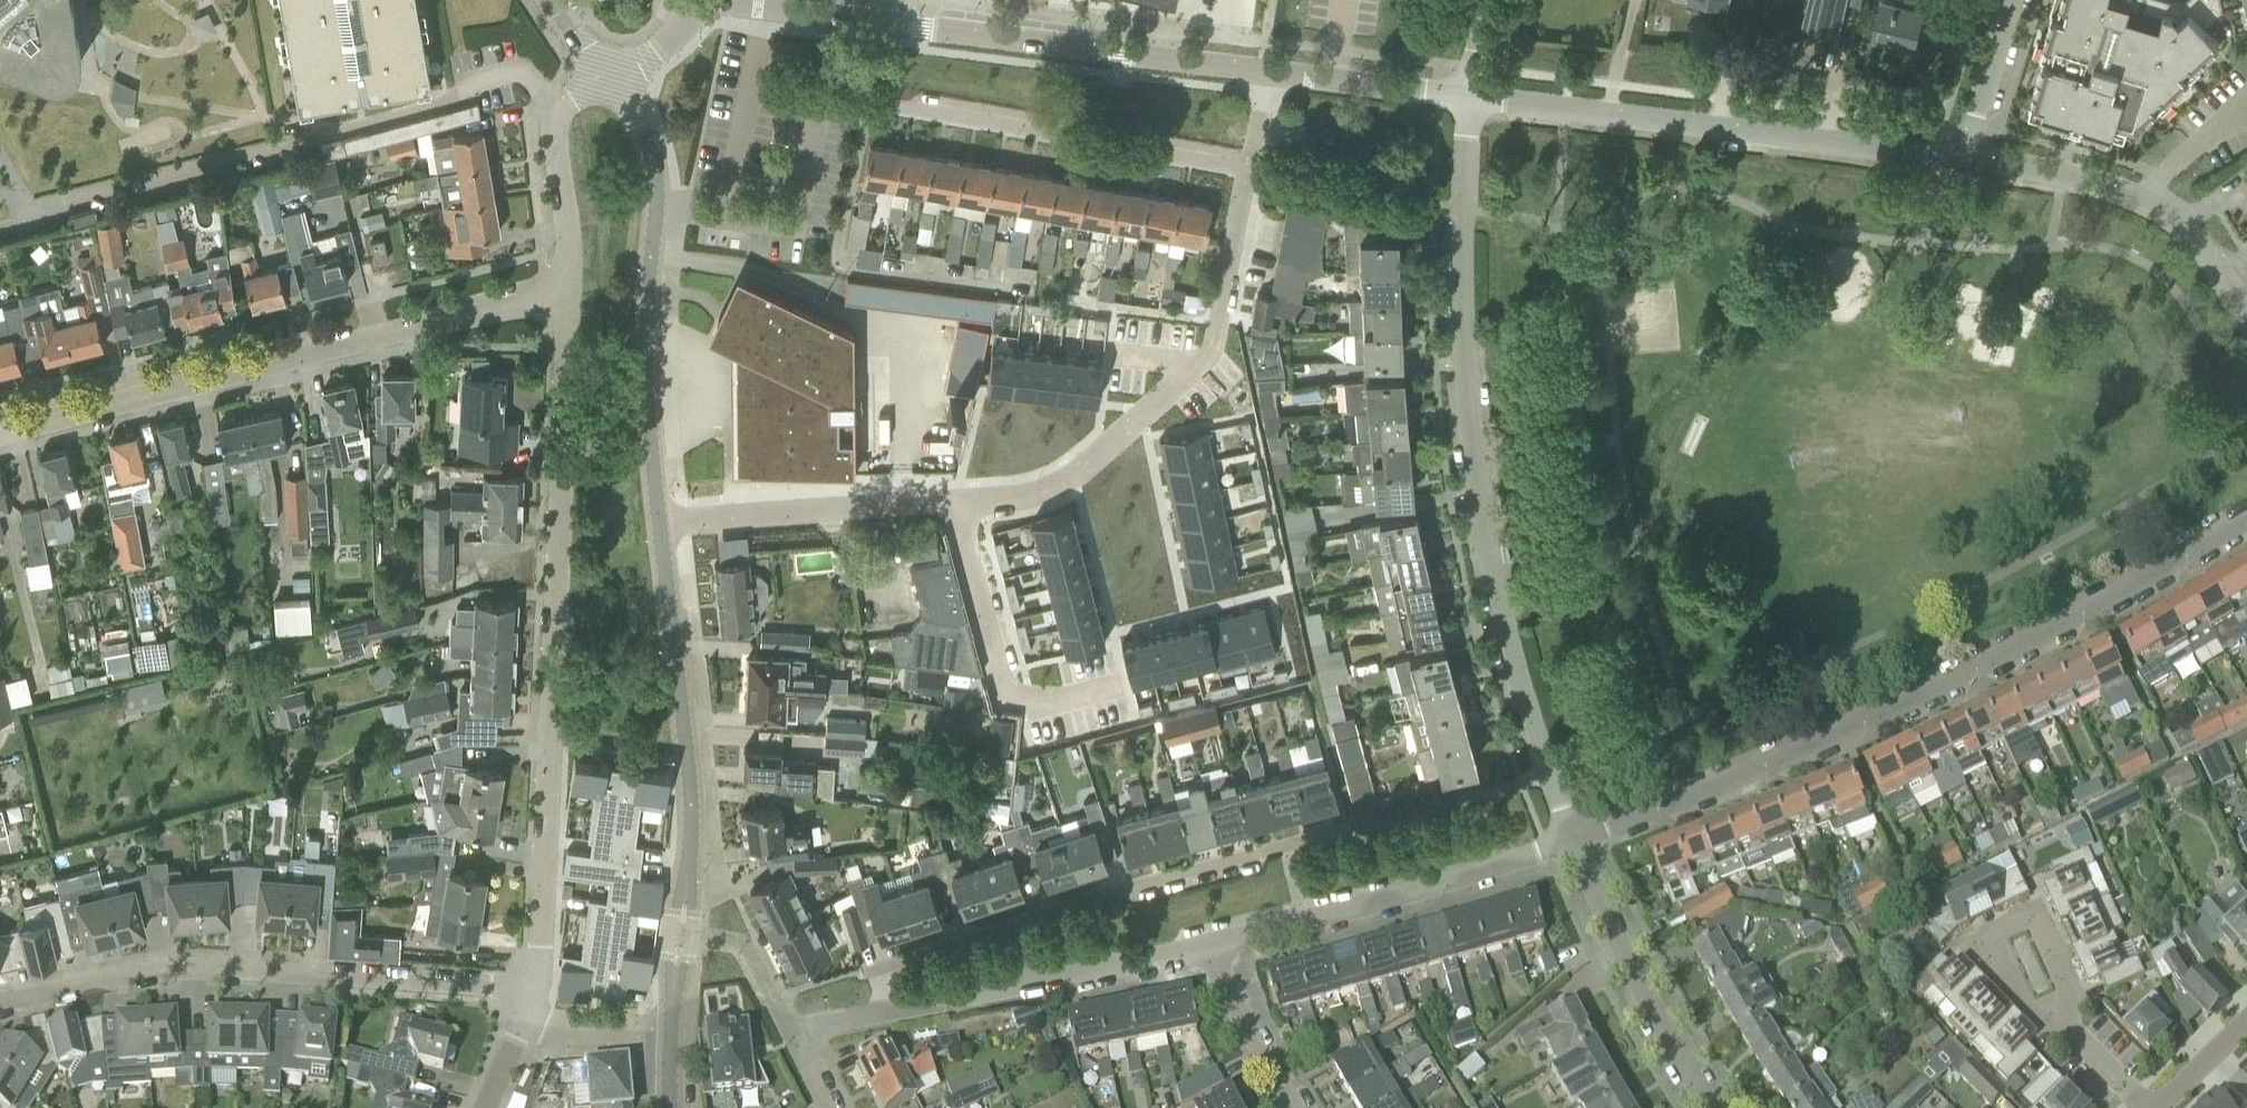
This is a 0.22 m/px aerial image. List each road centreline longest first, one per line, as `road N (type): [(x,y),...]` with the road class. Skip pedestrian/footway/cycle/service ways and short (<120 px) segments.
road 1 (residential): [(661,526),(1027,493),(1056,484),(1102,454),(1217,338),(1249,173)]
road 2 (residential): [(1572,839),(1845,730),(2246,518)]
road 3 (residential): [(889,1012),(890,965),(900,955),(1548,772)]
road 4 (residential): [(531,991),(546,915),(558,278)]
road 5 (residential): [(1468,96),(1460,210),(1473,477),(1548,772)]
road 6 (unclassified): [(670,1107),(667,1052),(690,828),(661,526)]
road 7 (residential): [(0,438),(512,309),(558,278)]
road 8 (residential): [(0,1004),(201,969),(531,991)]
road 9 (residential): [(1249,173),(821,100),(835,17)]
road 10 (residential): [(1966,159),(1468,96)]
road 11 (unclassified): [(661,526),(648,453),(651,162),(605,81)]
road 12 (residential): [(1266,70),(835,17)]
road 13 (residential): [(1207,946),(1572,839)]
road 14 (residential): [(889,1012),(1207,946)]
road 15 (residential): [(1712,1107),(1650,1004),(1572,839)]
road 16 (residential): [(2057,1014),(2069,986),(2036,916),(1987,939),(1985,955),(2028,1006)]
road 17 (residential): [(558,278),(564,246),(554,122),(605,81)]
road 18 (residential): [(1468,96),(1266,70)]
road 19 (residential): [(1293,1107),(1207,946)]
road 20 (residential): [(2140,196),(1966,159)]
road 21 (residential): [(830,1107),(798,1039),(889,1012)]
road 22 (residential): [(1966,159),(2010,0)]
road 23 (residential): [(2246,317),(2202,242),(2140,196)]
road 24 (residential): [(2246,102),(2140,196)]
road 25 (residential): [(708,1),(654,55),(605,81)]
road 26 (residential): [(2147,1107),(2057,1014)]
road 27 (residential): [(835,17),(708,1)]
road 28 (residential): [(484,1107),(531,991)]

